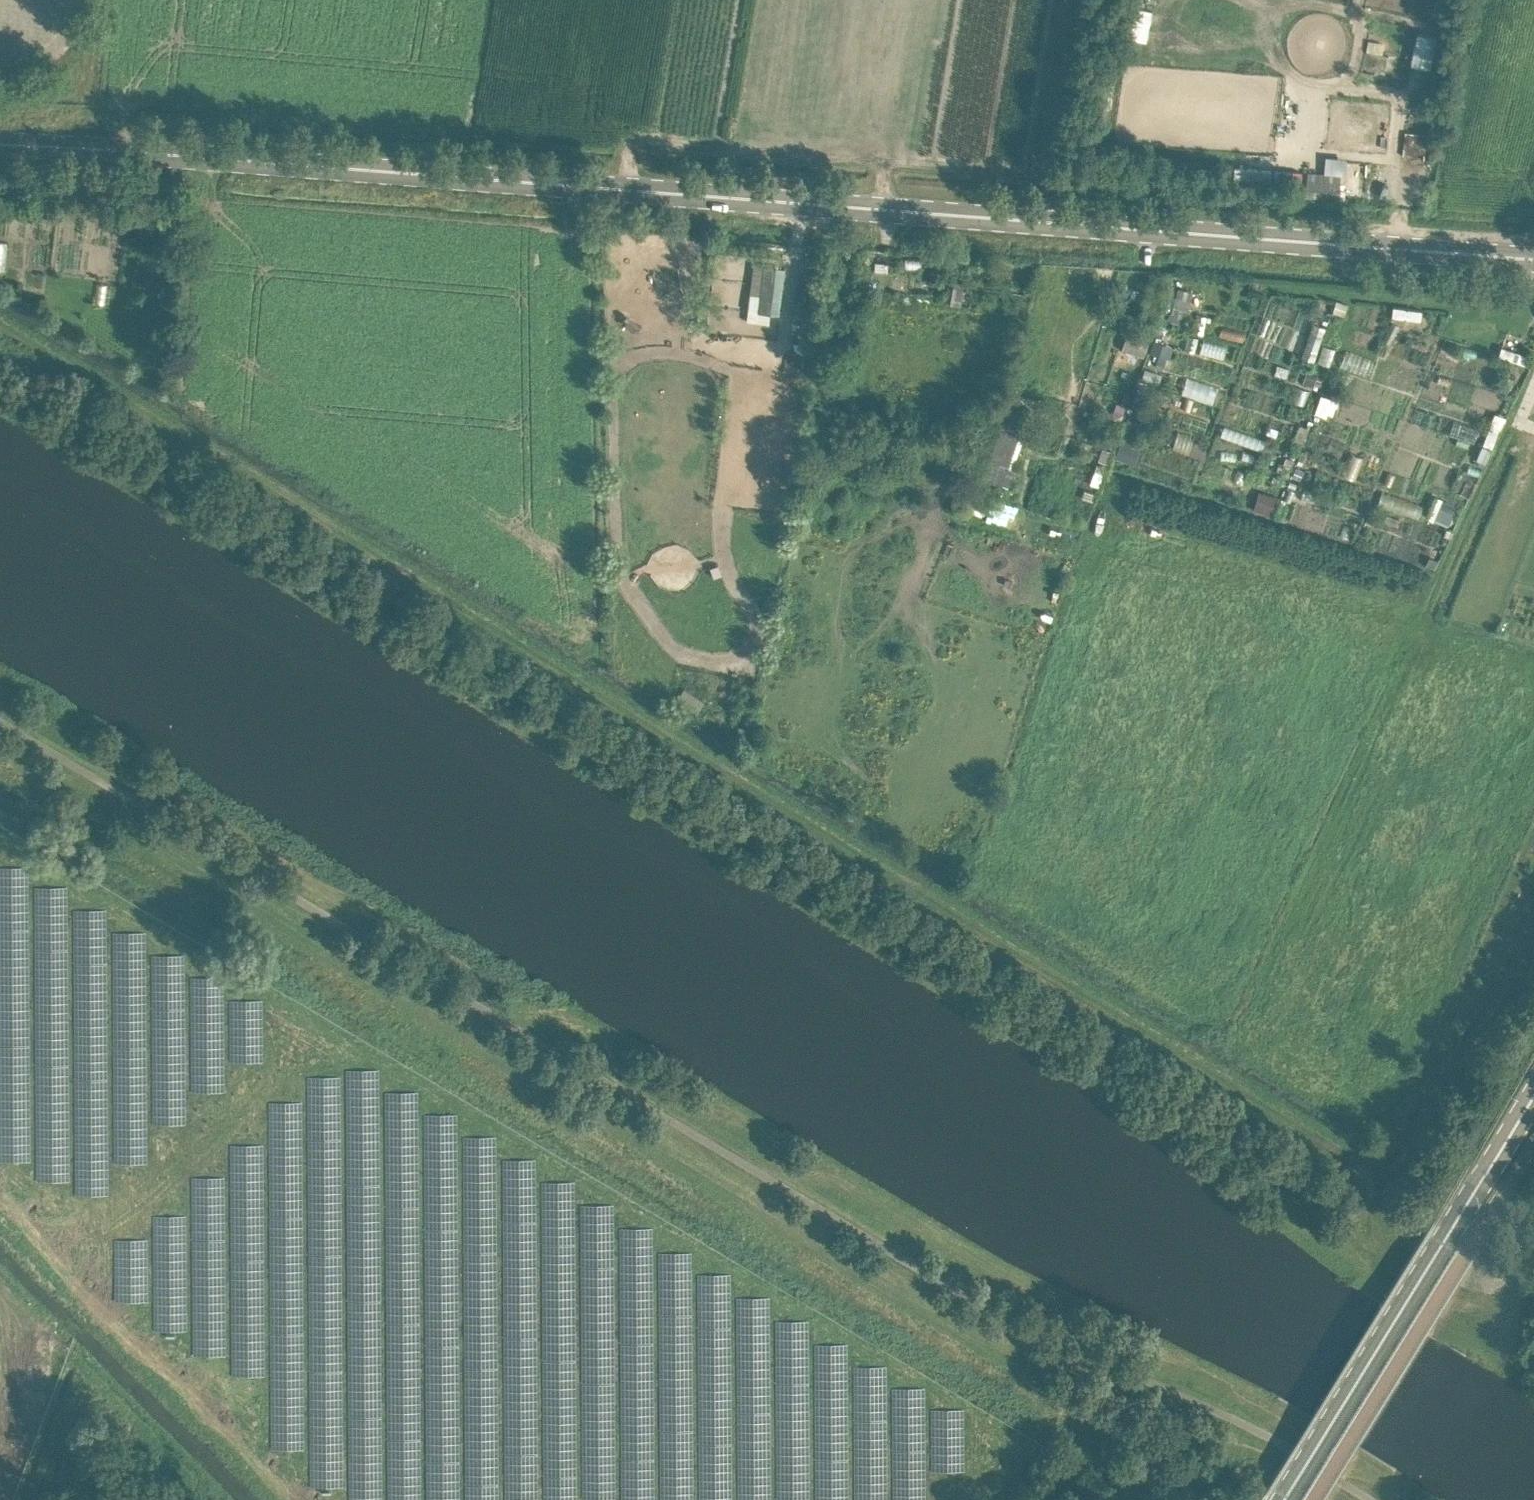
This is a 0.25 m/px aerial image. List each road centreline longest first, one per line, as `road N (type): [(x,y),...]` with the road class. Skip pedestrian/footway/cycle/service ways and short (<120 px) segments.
road 1 (unclassified): [(1533,261),(0,144)]
road 2 (primary): [(1287,1497),(1533,1094)]
road 3 (unclassified): [(1533,1153),(1313,1499)]

